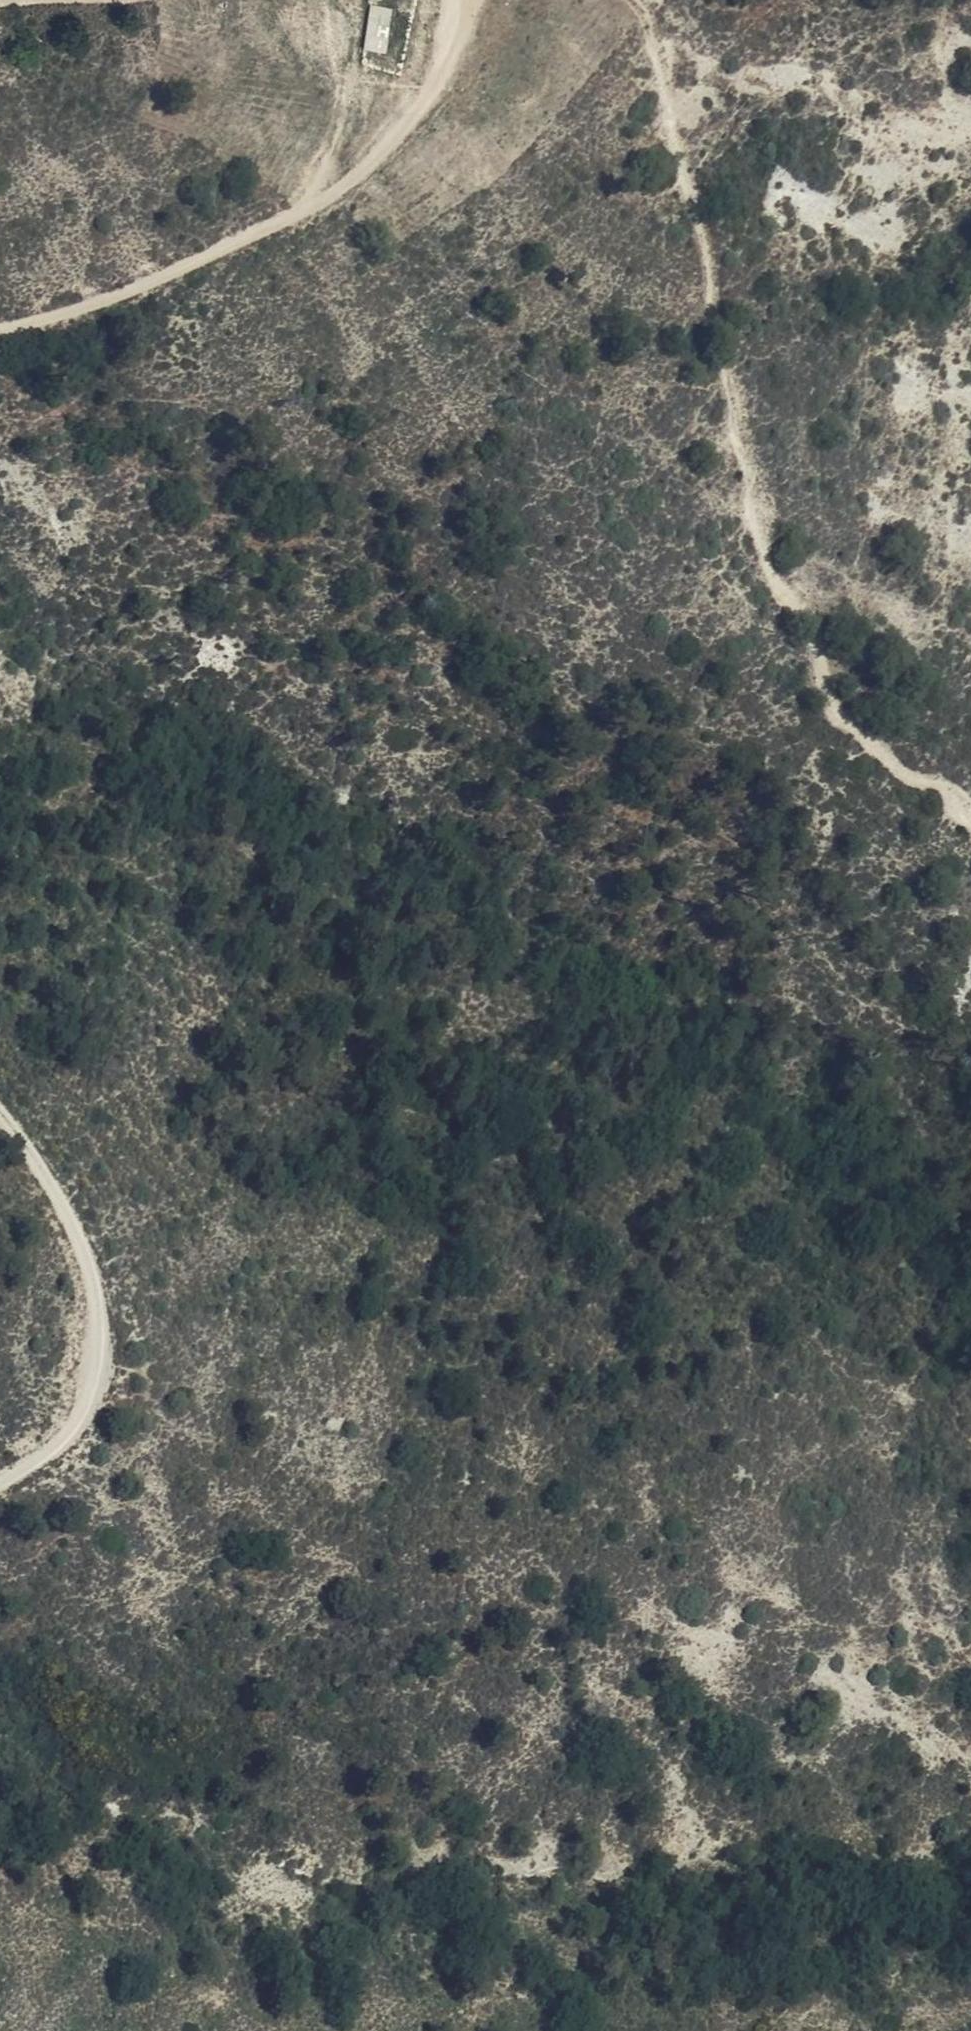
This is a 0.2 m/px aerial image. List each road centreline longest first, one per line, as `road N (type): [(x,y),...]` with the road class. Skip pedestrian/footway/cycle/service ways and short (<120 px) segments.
road 1 (track): [(970,817),(950,786),(935,787),(841,716),(829,664),(778,566),(699,208),(671,133),(661,0)]
road 2 (track): [(0,330),(107,296),(311,208),(361,178),(447,76),(468,0)]
road 3 (track): [(0,1477),(44,1452),(88,1401),(97,1319),(80,1231),(0,1110)]

